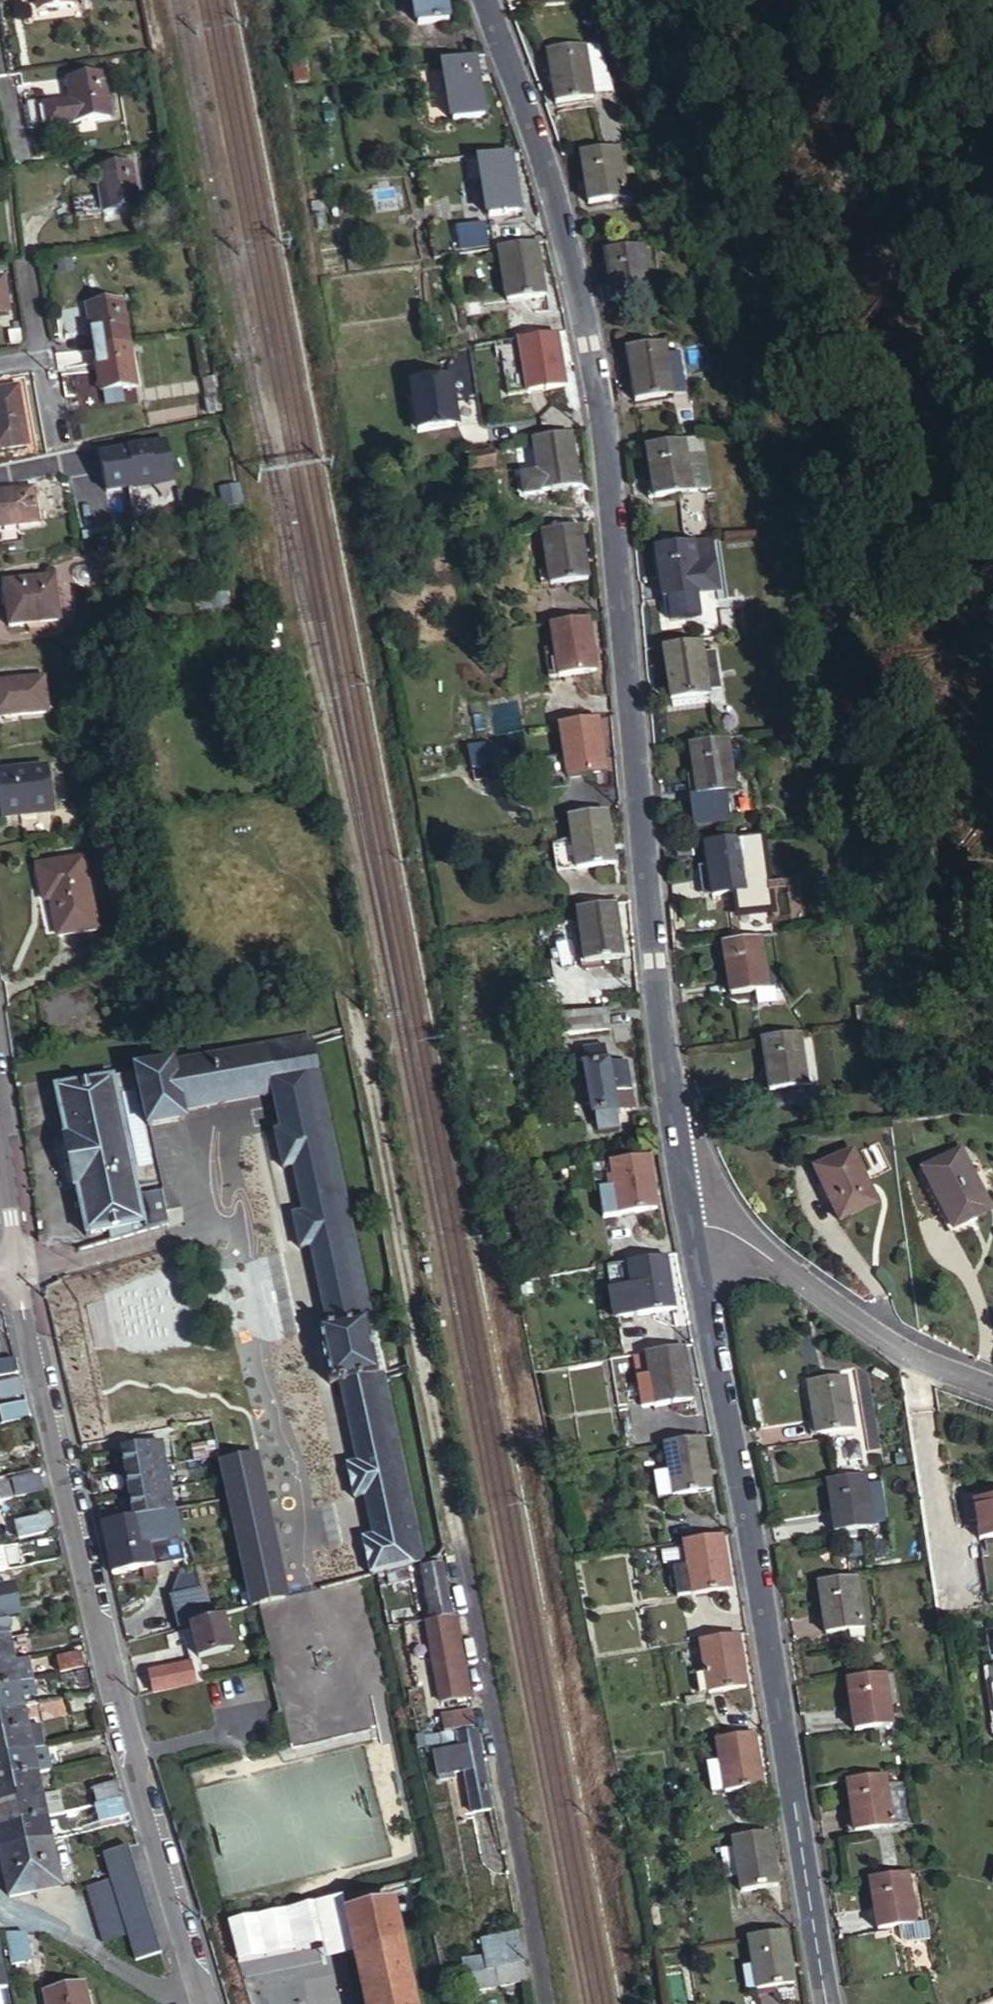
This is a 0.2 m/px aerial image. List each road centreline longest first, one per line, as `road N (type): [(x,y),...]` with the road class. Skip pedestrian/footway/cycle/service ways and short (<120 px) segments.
road 1 (residential): [(687,1221),(580,294),(539,142),(489,0)]
road 2 (residential): [(539,2003),(348,997),(141,1040)]
road 3 (residential): [(826,2003),(751,1542),(687,1221)]
road 4 (unclassified): [(200,1981),(135,1757),(28,1334),(18,1263)]
road 5 (residential): [(992,1389),(857,1322),(741,1235),(687,1221)]
road 6 (residential): [(0,1896),(6,1920),(45,1917),(163,1991),(200,1981)]
road 7 (residential): [(18,1263),(0,1114)]

